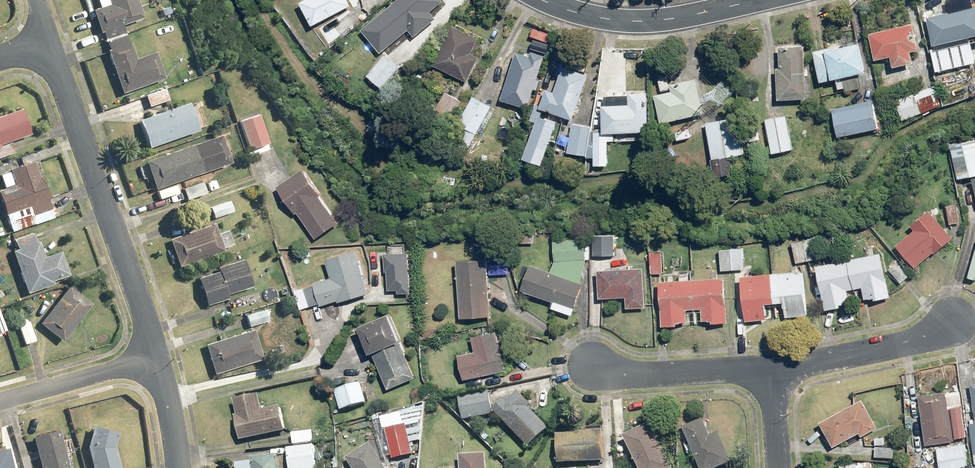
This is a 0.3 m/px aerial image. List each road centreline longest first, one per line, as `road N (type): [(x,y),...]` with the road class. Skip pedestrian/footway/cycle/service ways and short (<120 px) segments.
road 1 (residential): [(52,43),(161,359)]
road 2 (residential): [(544,0),(605,19),(645,21),(759,0)]
road 3 (residential): [(773,367),(911,341),(958,319)]
road 4 (residential): [(590,362),(628,374),(773,367)]
road 5 (residential): [(0,403),(161,359)]

